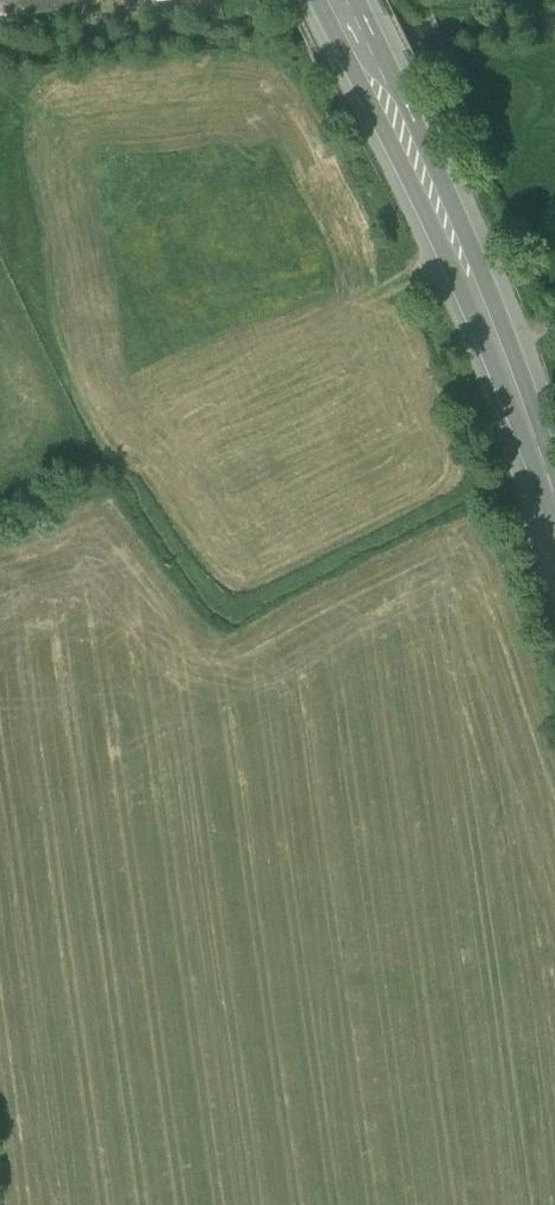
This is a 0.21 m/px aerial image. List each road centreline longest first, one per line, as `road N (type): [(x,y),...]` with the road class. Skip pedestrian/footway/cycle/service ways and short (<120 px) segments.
road 1 (secondary): [(337,0),(503,347),(554,495)]

